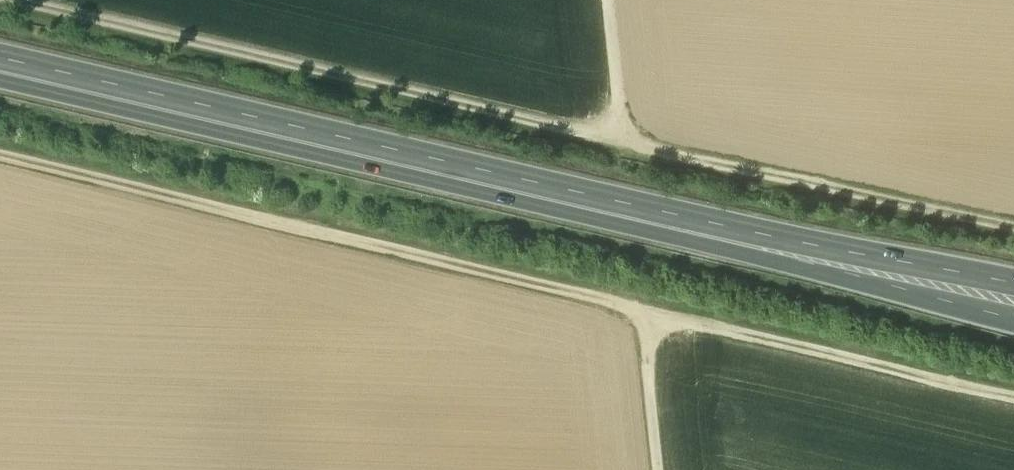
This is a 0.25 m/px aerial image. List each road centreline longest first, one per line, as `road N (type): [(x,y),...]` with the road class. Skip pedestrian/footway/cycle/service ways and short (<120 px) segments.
road 1 (track): [(1013,400),(0,160)]
road 2 (track): [(0,2),(815,192),(1013,225)]
road 3 (trunk): [(769,243),(0,64)]
road 4 (trunk): [(769,243),(1013,316)]
road 5 (trunk): [(1013,284),(769,243)]
road 6 (track): [(654,469),(640,317)]
road 7 (track): [(619,147),(604,0)]

